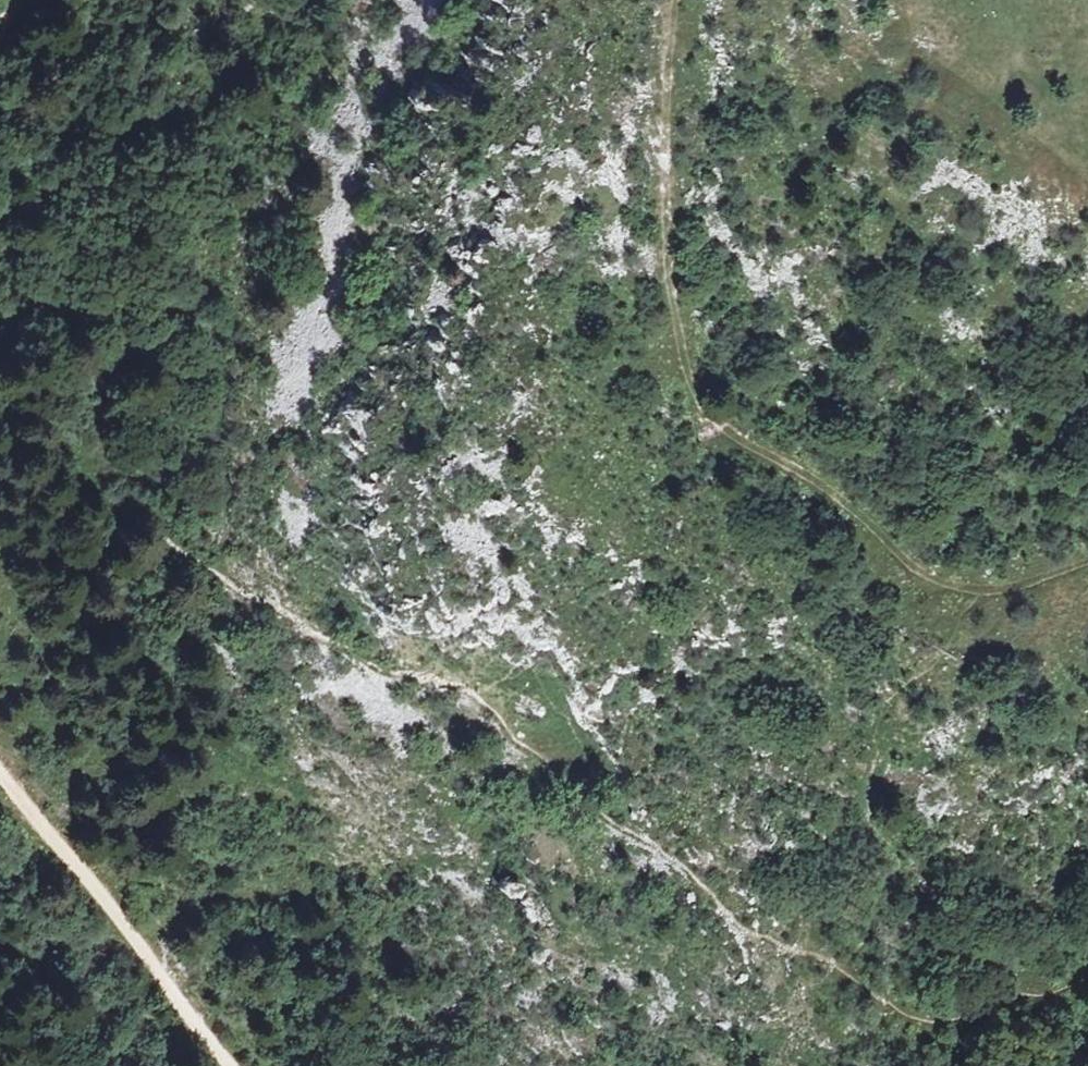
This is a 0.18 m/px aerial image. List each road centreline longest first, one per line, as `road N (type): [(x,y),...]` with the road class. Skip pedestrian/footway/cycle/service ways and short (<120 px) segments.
road 1 (track): [(994,588),(933,579),(862,511),(716,414),(704,396),(688,366),(668,261),(666,138),(677,0)]
road 2 (track): [(231,1065),(129,926),(0,772)]

